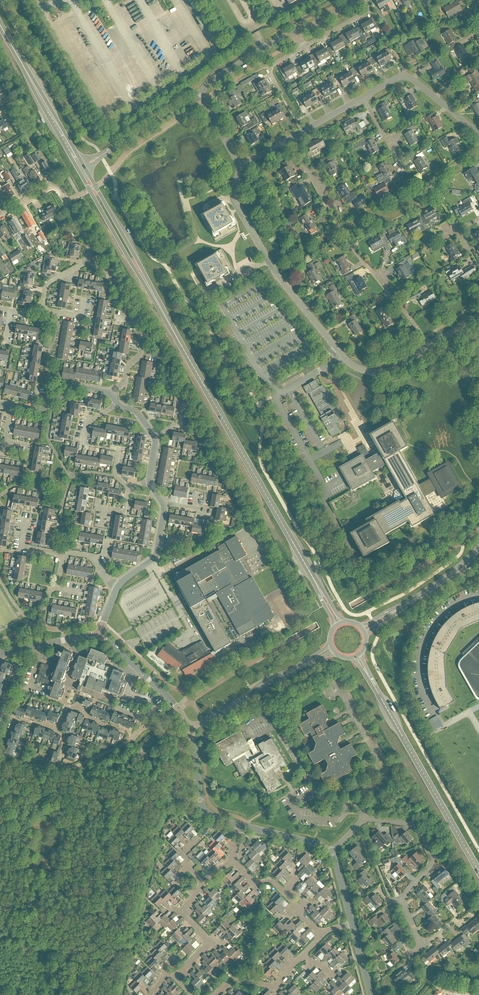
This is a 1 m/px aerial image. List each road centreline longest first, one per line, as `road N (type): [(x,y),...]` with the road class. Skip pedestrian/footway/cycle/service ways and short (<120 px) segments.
road 1 (primary): [(312,577),(165,316)]
road 2 (unclassified): [(240,166),(233,197),(271,267),(342,357)]
road 3 (primary): [(478,871),(371,681)]
road 4 (primary): [(78,169),(165,316)]
road 5 (primary): [(165,316),(85,168)]
road 6 (residential): [(0,217),(57,187),(91,244),(89,262)]
road 7 (residential): [(478,134),(410,78),(363,97)]
road 8 (residential): [(365,821),(420,830),(431,861),(402,899)]
road 9 (tertiary): [(304,665),(189,729)]
road 10 (tertiary): [(189,729),(204,808),(240,826)]

